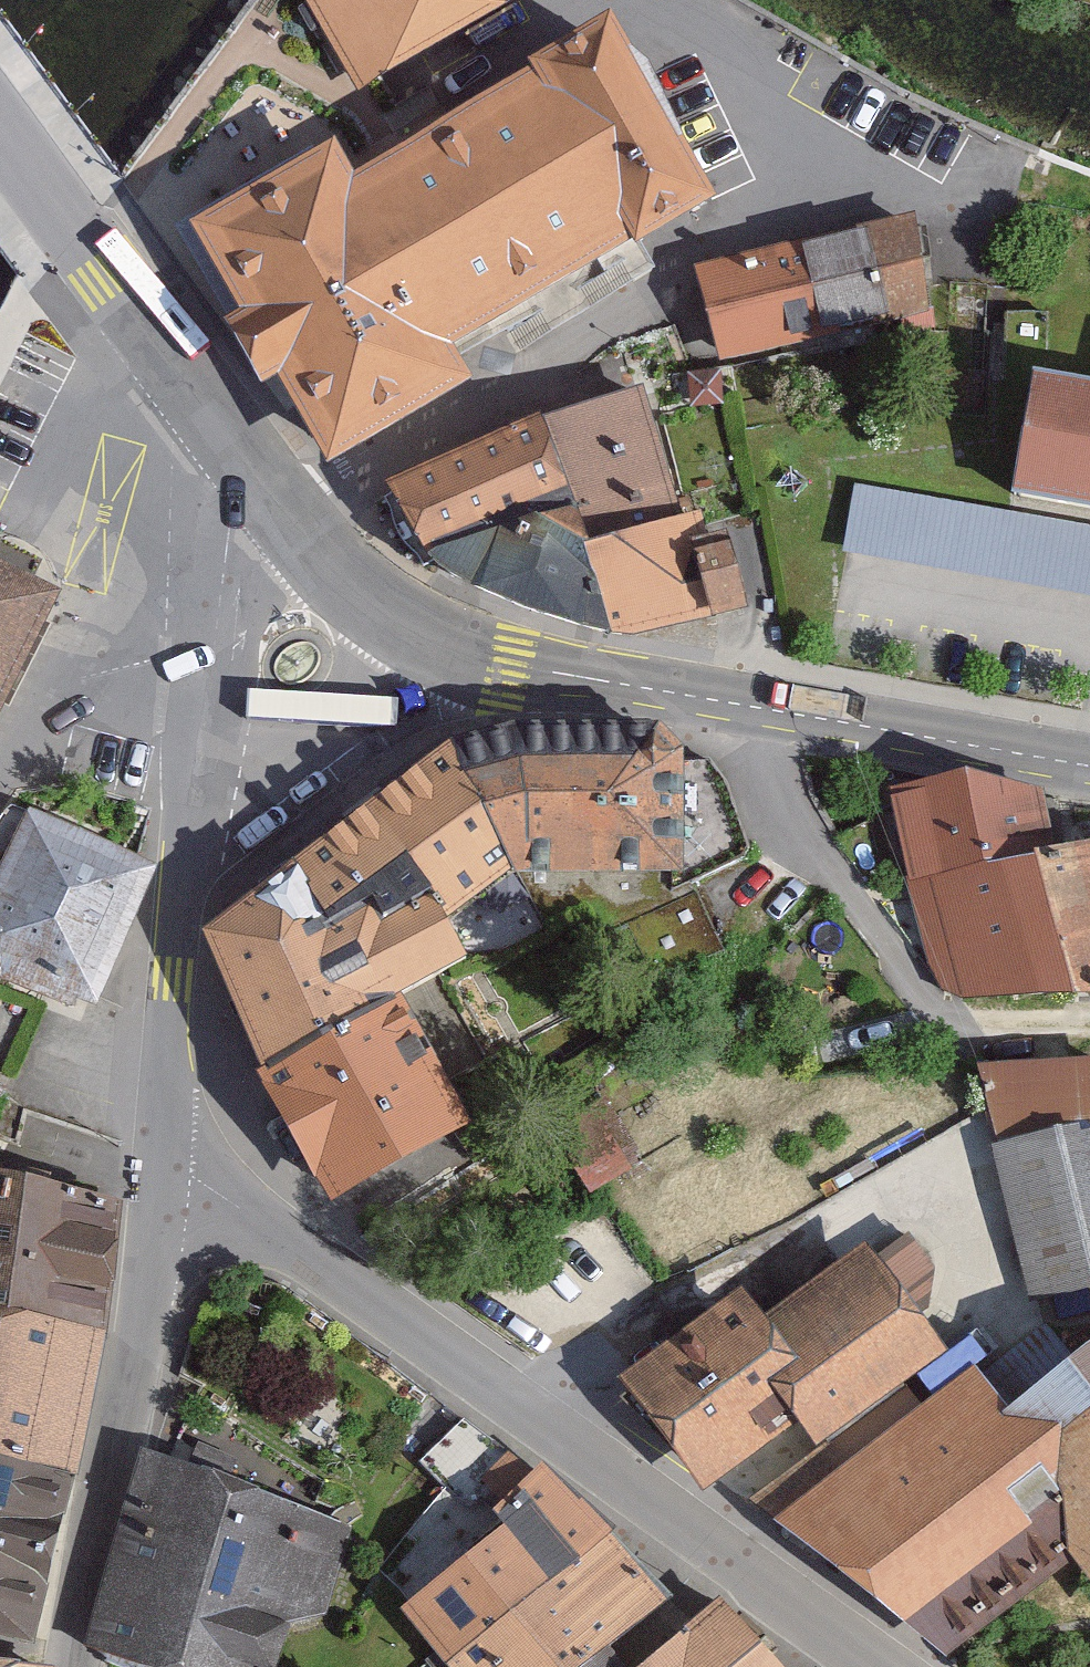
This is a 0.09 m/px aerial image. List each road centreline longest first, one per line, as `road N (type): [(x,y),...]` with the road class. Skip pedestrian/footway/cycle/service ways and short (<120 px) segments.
road 1 (tertiary): [(164,1171),(211,1182),(897,1666)]
road 2 (primary): [(1089,764),(513,666),(450,645)]
road 3 (tertiary): [(79,1666),(164,1171)]
road 4 (primary): [(252,475),(0,126)]
road 5 (tertiary): [(164,1171),(173,976),(195,809)]
road 6 (tertiary): [(195,809),(414,686),(450,645)]
road 7 (primary): [(450,645),(362,600),(252,475)]
road 8 (residential): [(0,781),(98,682),(214,653)]
road 9 (tertiary): [(214,653),(234,518),(252,475)]
road 10 (tertiary): [(195,809),(214,653)]

